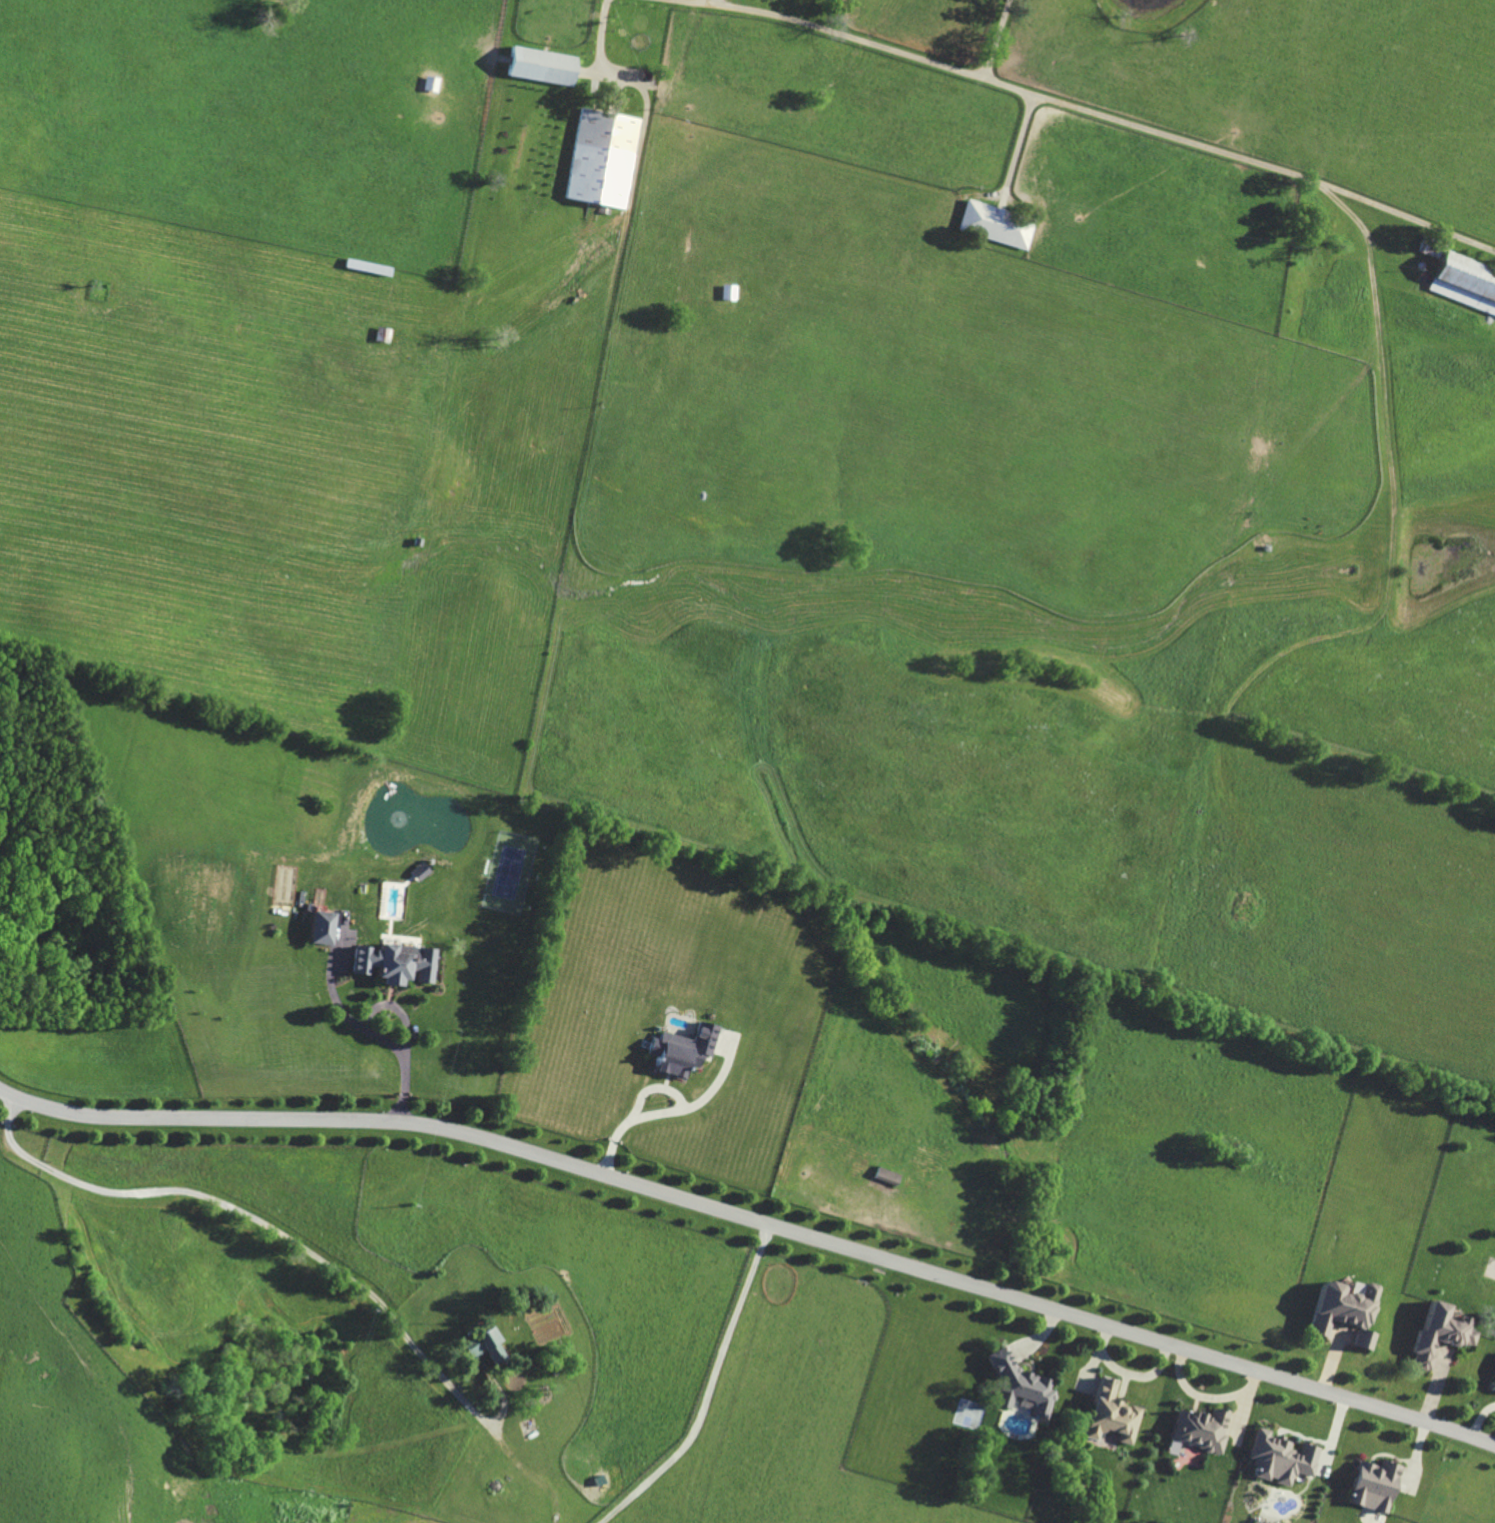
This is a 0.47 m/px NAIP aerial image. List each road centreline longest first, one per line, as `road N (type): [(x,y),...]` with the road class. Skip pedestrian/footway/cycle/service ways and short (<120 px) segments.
road 1 (residential): [(0,1092),(77,1114),(371,1119),(459,1130),(1494,1444)]

